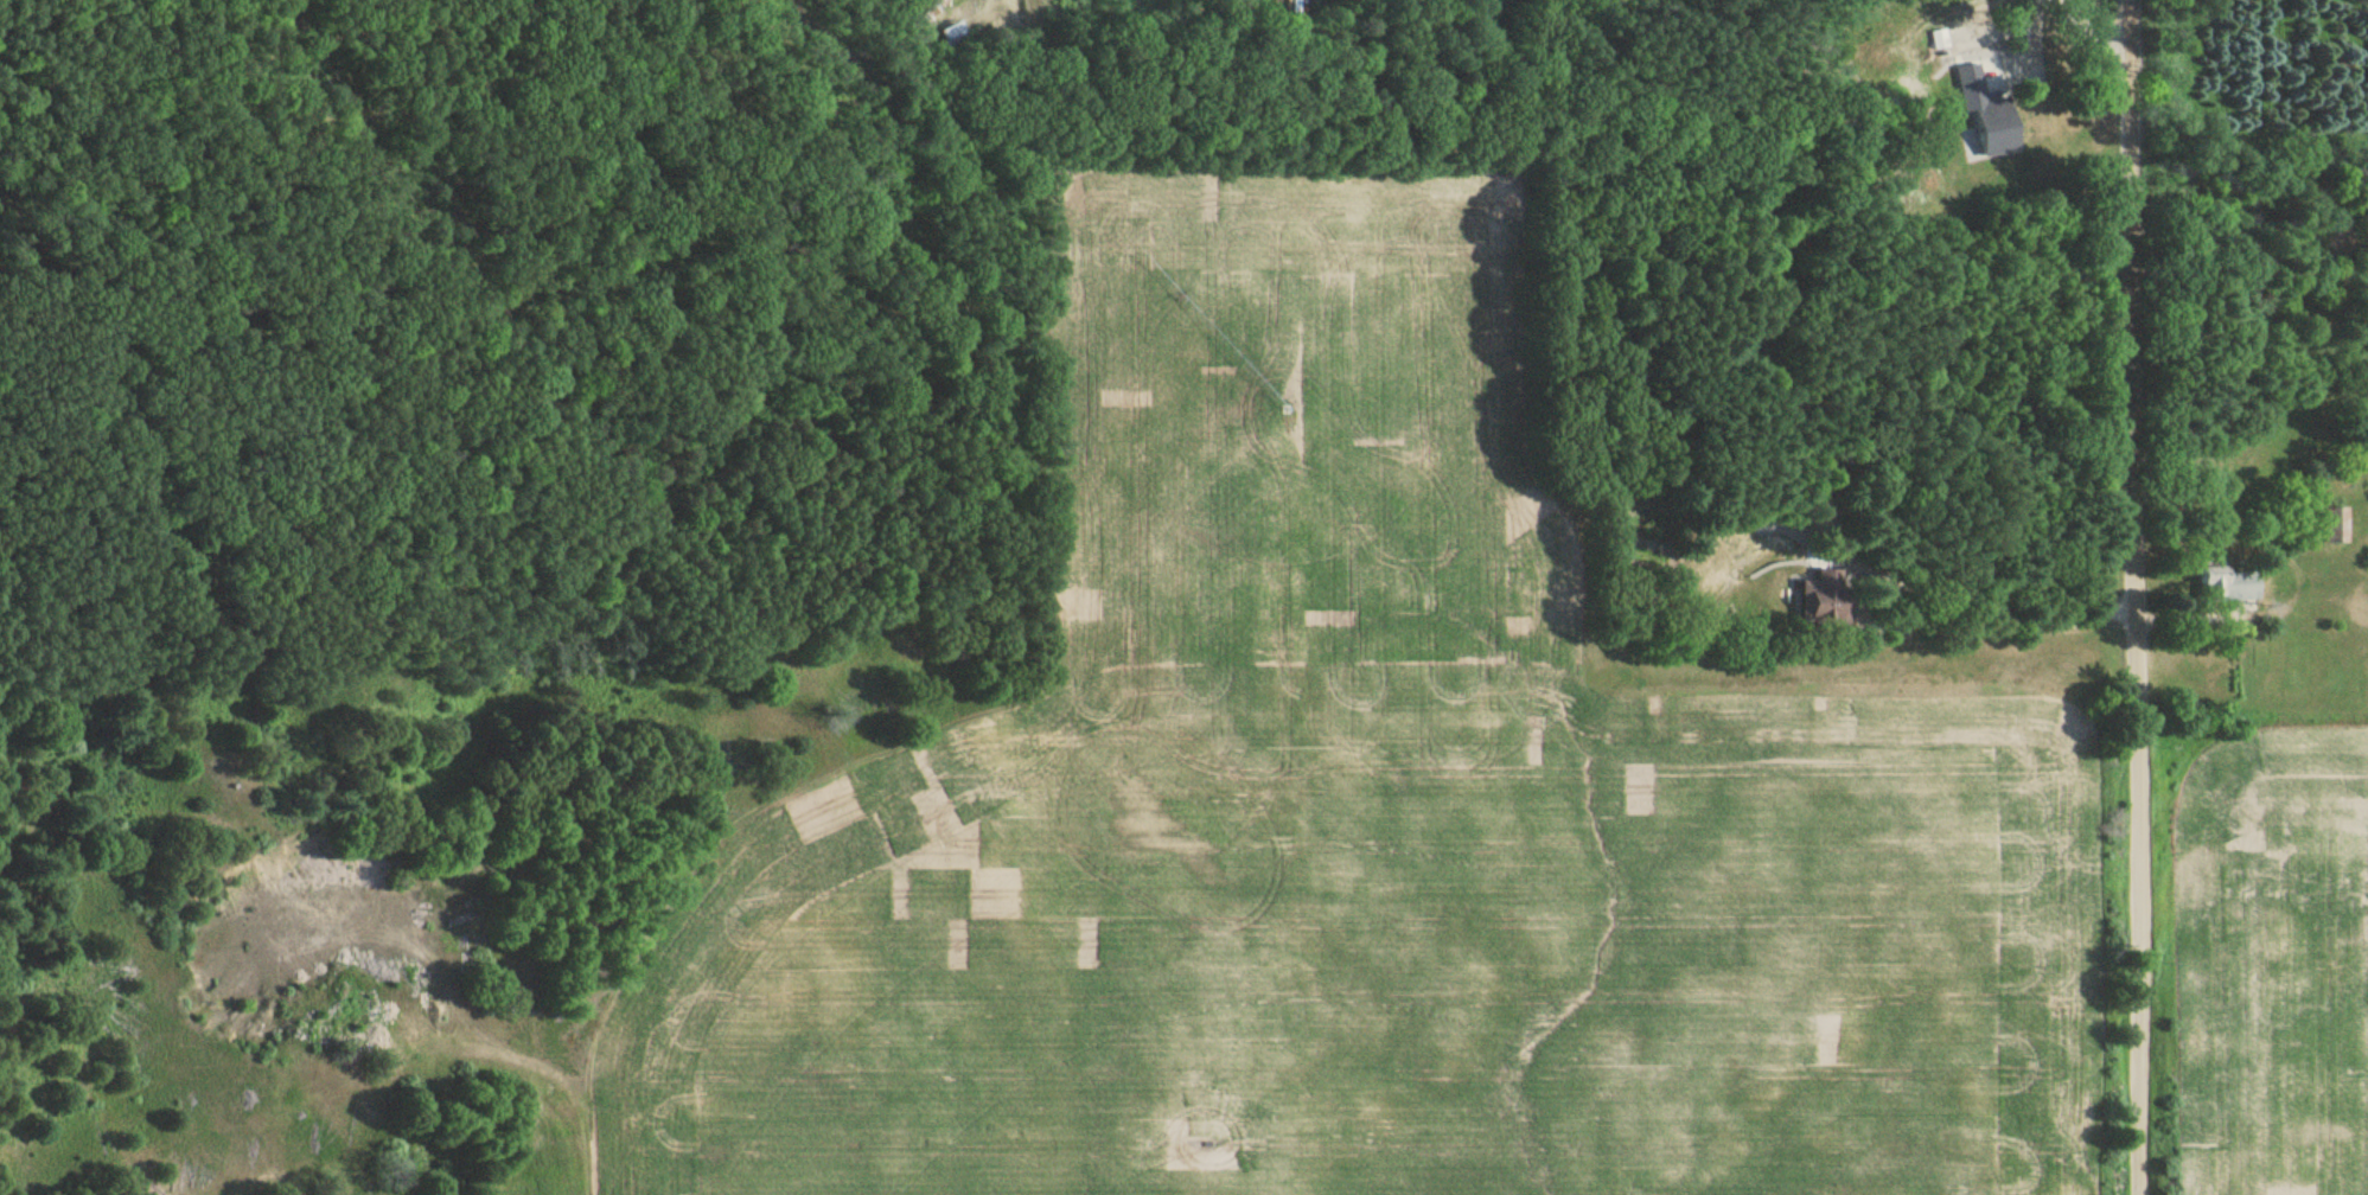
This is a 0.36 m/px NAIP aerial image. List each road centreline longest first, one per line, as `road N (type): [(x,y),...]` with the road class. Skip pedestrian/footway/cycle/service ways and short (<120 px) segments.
road 1 (residential): [(2139,1194),(2136,0)]

